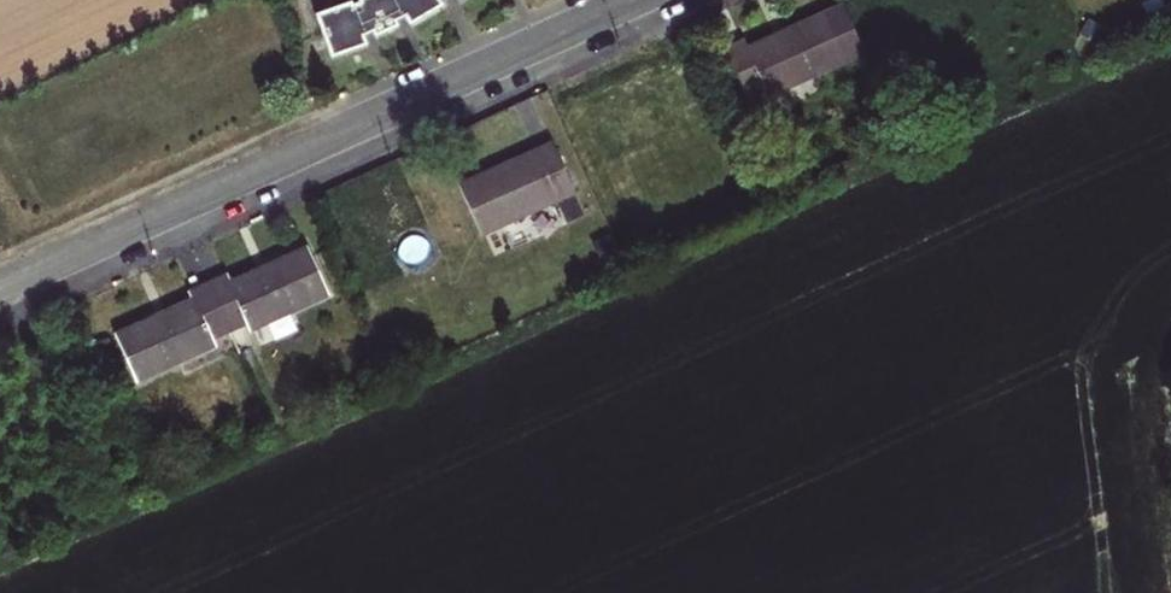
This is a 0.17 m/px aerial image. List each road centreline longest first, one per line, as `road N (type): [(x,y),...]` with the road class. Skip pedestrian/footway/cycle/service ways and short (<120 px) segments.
road 1 (unclassified): [(0,294),(642,0)]

